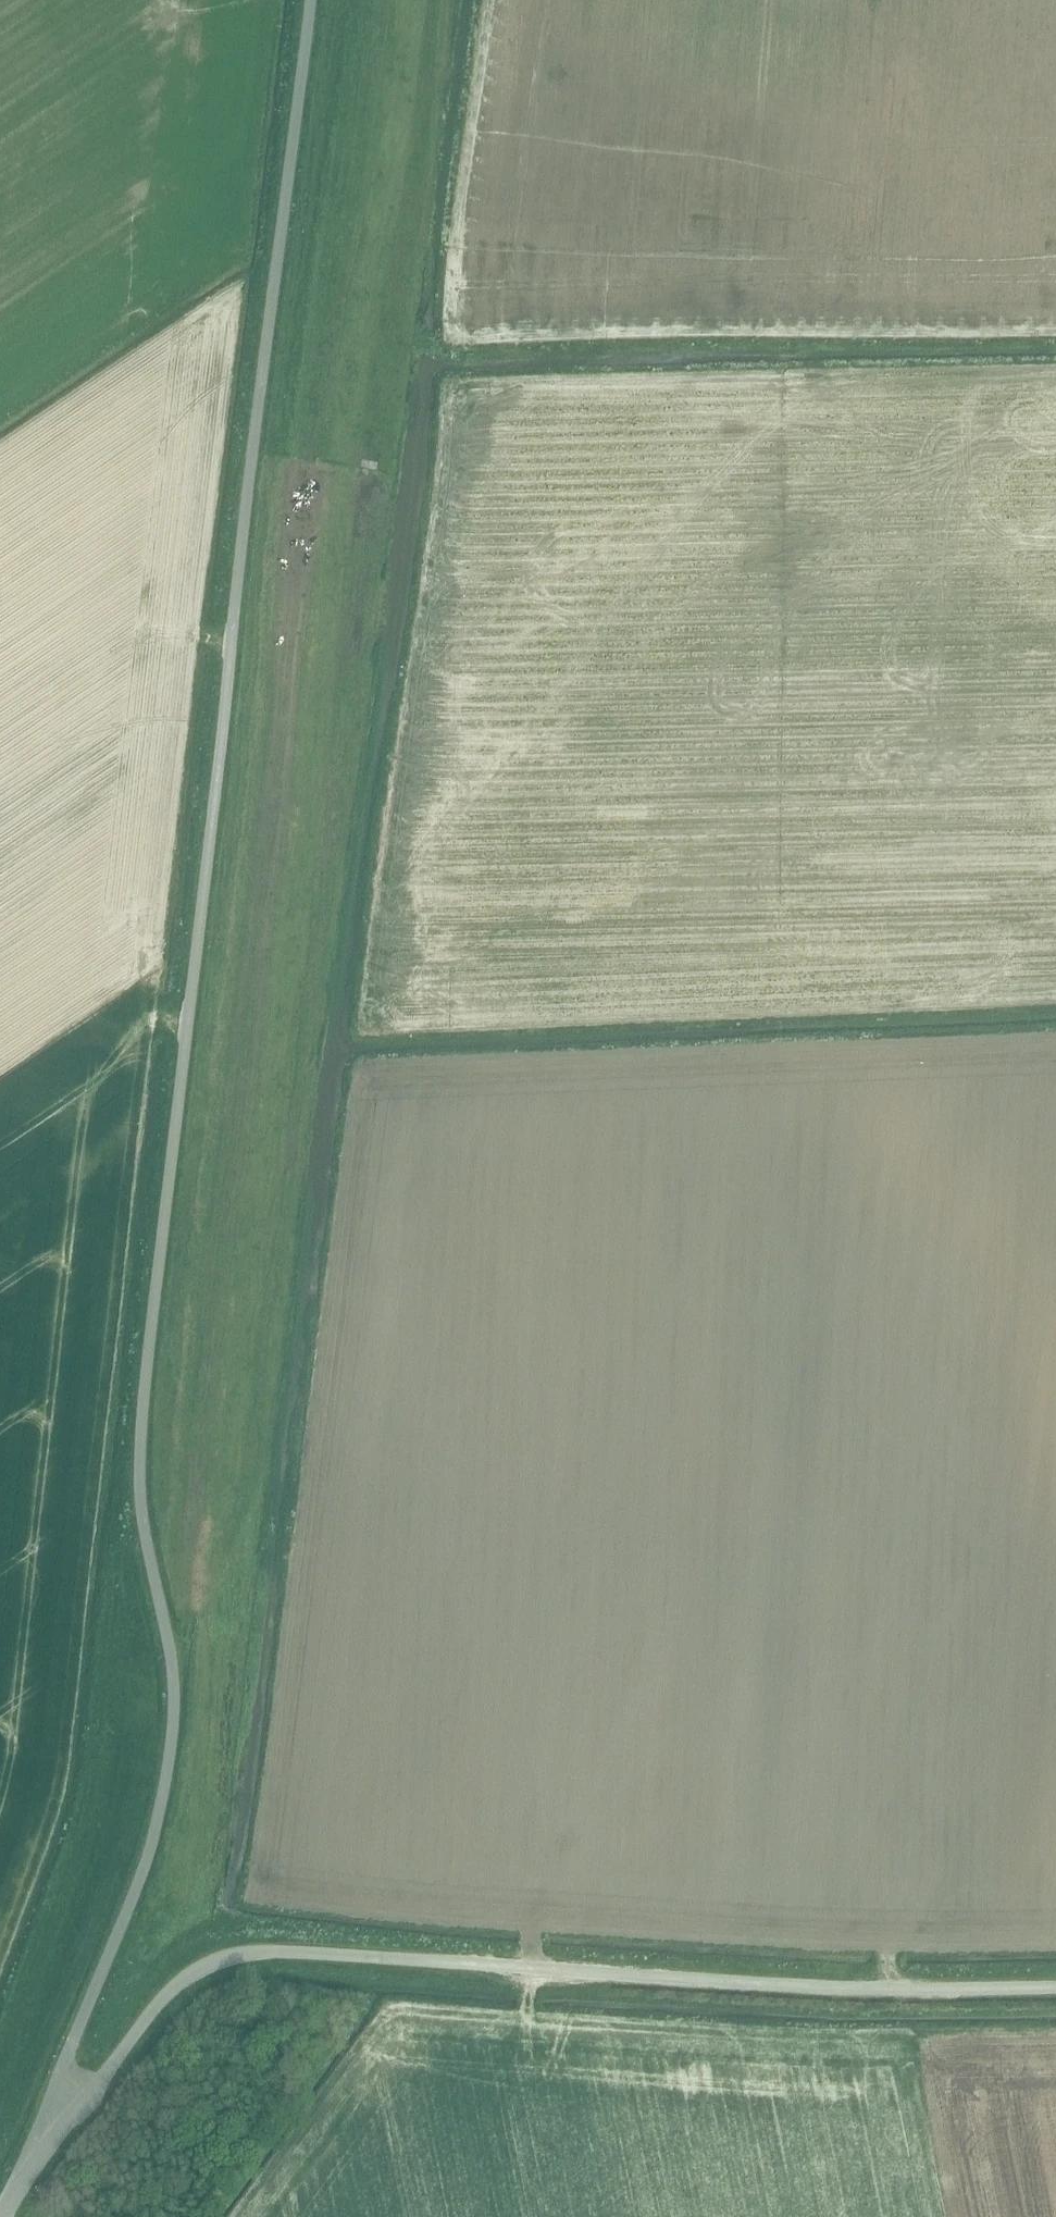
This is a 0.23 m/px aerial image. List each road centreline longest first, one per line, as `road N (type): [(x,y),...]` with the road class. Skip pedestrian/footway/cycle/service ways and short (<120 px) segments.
road 1 (unclassified): [(58,2103),(69,2050),(156,1828),(171,1749),(175,1695),(141,1485),(142,1417),(253,450),(314,0)]
road 2 (unclassified): [(58,2103),(104,2074),(183,1975),(260,1950),(769,1984),(1055,1987)]
road 3 (track): [(253,450),(433,466),(444,367),(1055,356)]
road 4 (unclassified): [(7,2216),(58,2103)]

